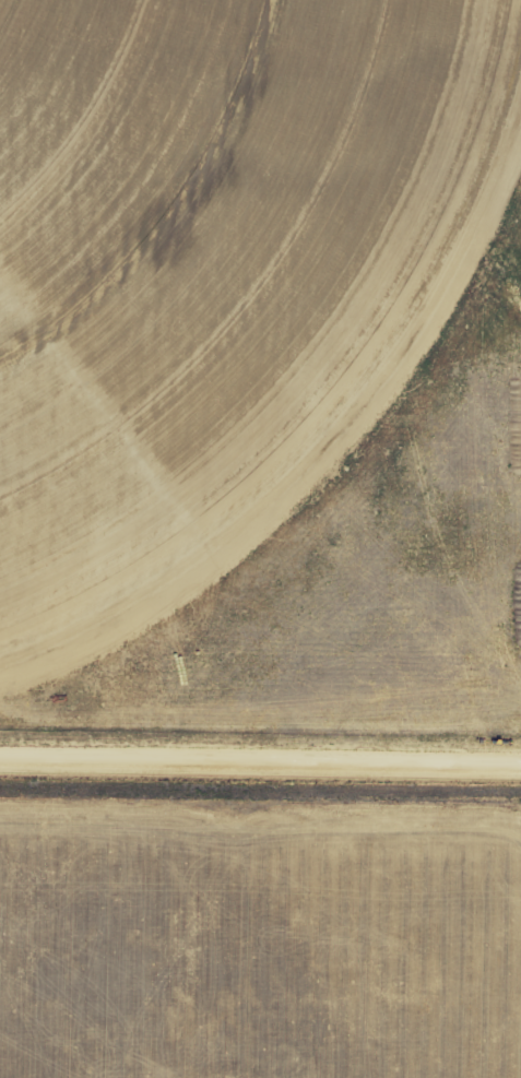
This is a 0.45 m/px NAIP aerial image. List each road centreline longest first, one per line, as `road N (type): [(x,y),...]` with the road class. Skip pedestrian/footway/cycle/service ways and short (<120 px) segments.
road 1 (residential): [(0,761),(520,762)]

